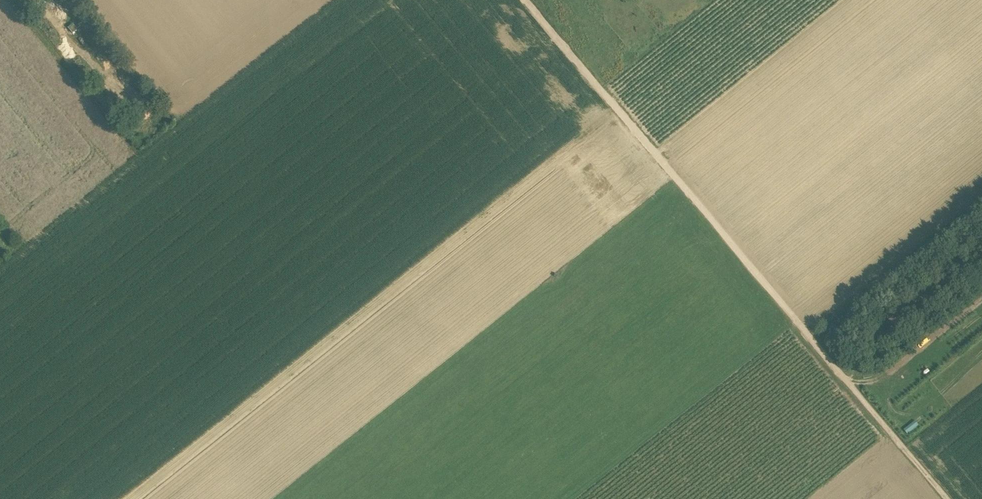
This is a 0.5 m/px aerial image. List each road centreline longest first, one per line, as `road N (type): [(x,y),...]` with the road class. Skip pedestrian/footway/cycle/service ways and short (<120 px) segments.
road 1 (track): [(529,0),(950,498)]
road 2 (track): [(19,0),(144,152)]

